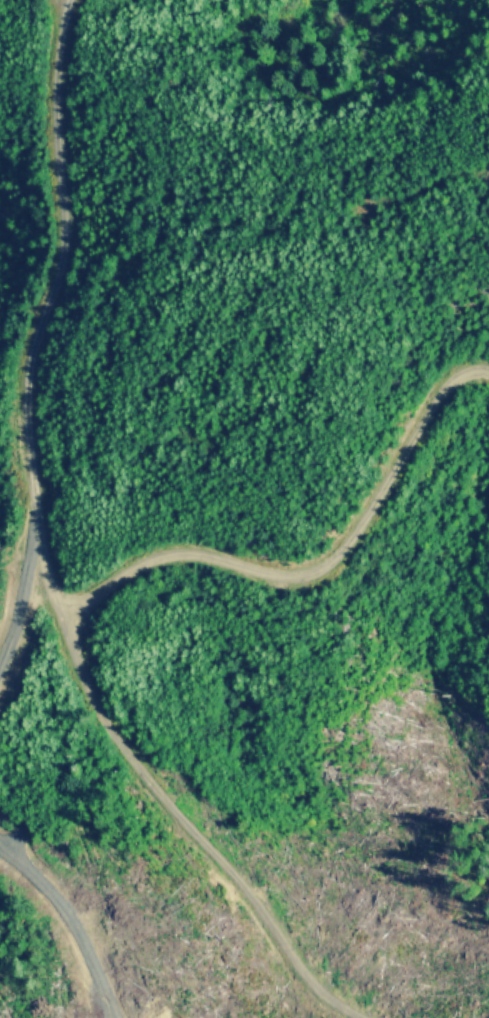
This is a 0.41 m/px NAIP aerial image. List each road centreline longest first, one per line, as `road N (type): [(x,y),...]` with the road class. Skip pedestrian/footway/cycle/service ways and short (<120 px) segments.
road 1 (residential): [(394,1017),(298,949),(108,716),(47,587),(16,375),(44,239),(43,63),(60,0)]
road 2 (track): [(488,373),(470,369),(445,389),(394,523),(361,578),(317,586),(208,558),(149,566),(60,616)]

